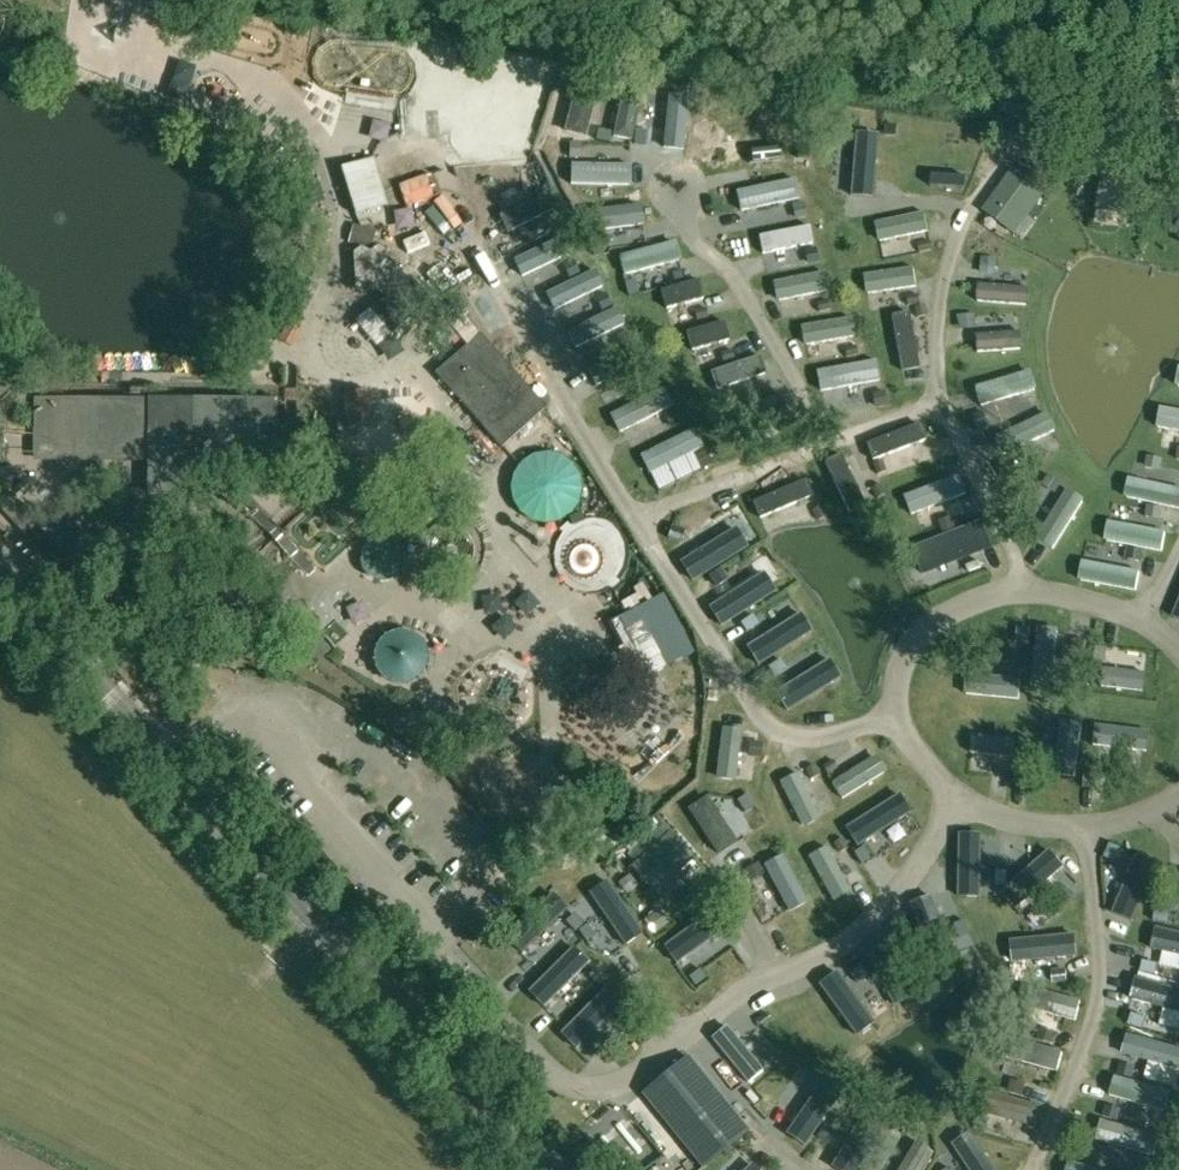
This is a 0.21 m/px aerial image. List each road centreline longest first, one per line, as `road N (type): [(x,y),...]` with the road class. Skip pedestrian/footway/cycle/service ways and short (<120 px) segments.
road 1 (tertiary): [(548,1169),(0,581)]

